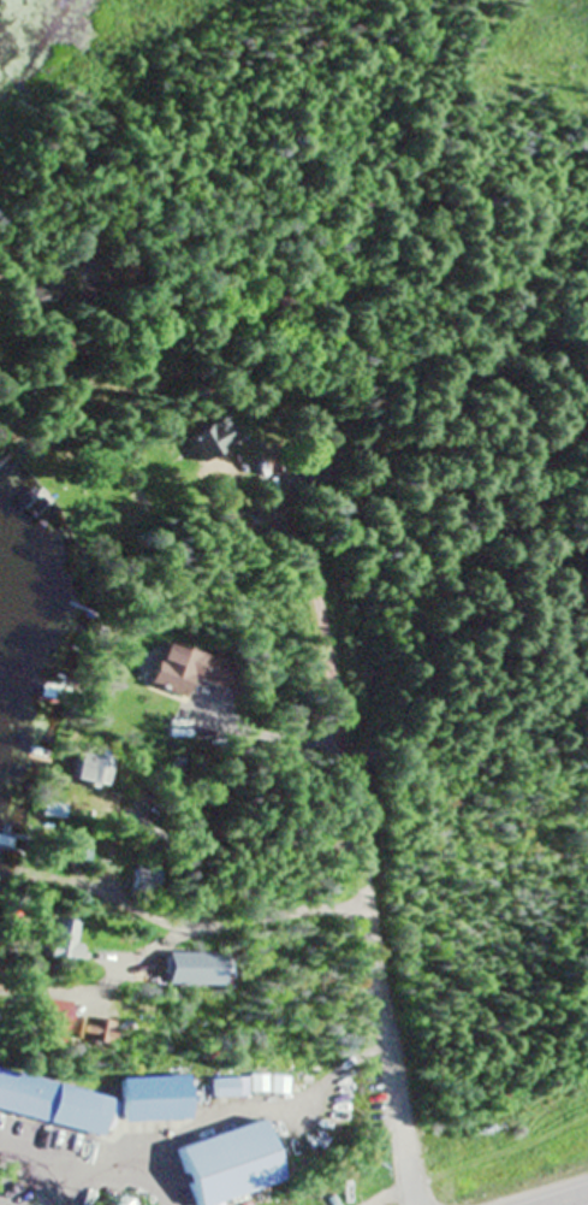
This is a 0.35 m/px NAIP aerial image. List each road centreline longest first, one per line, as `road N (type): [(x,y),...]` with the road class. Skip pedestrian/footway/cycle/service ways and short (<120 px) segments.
road 1 (residential): [(360,804),(422,723),(441,583),(387,435),(286,294),(137,220)]
road 2 (residential): [(413,1204),(360,804),(315,569)]
road 3 (track): [(587,1113),(367,1204)]
road 4 (residential): [(368,904),(182,928)]

